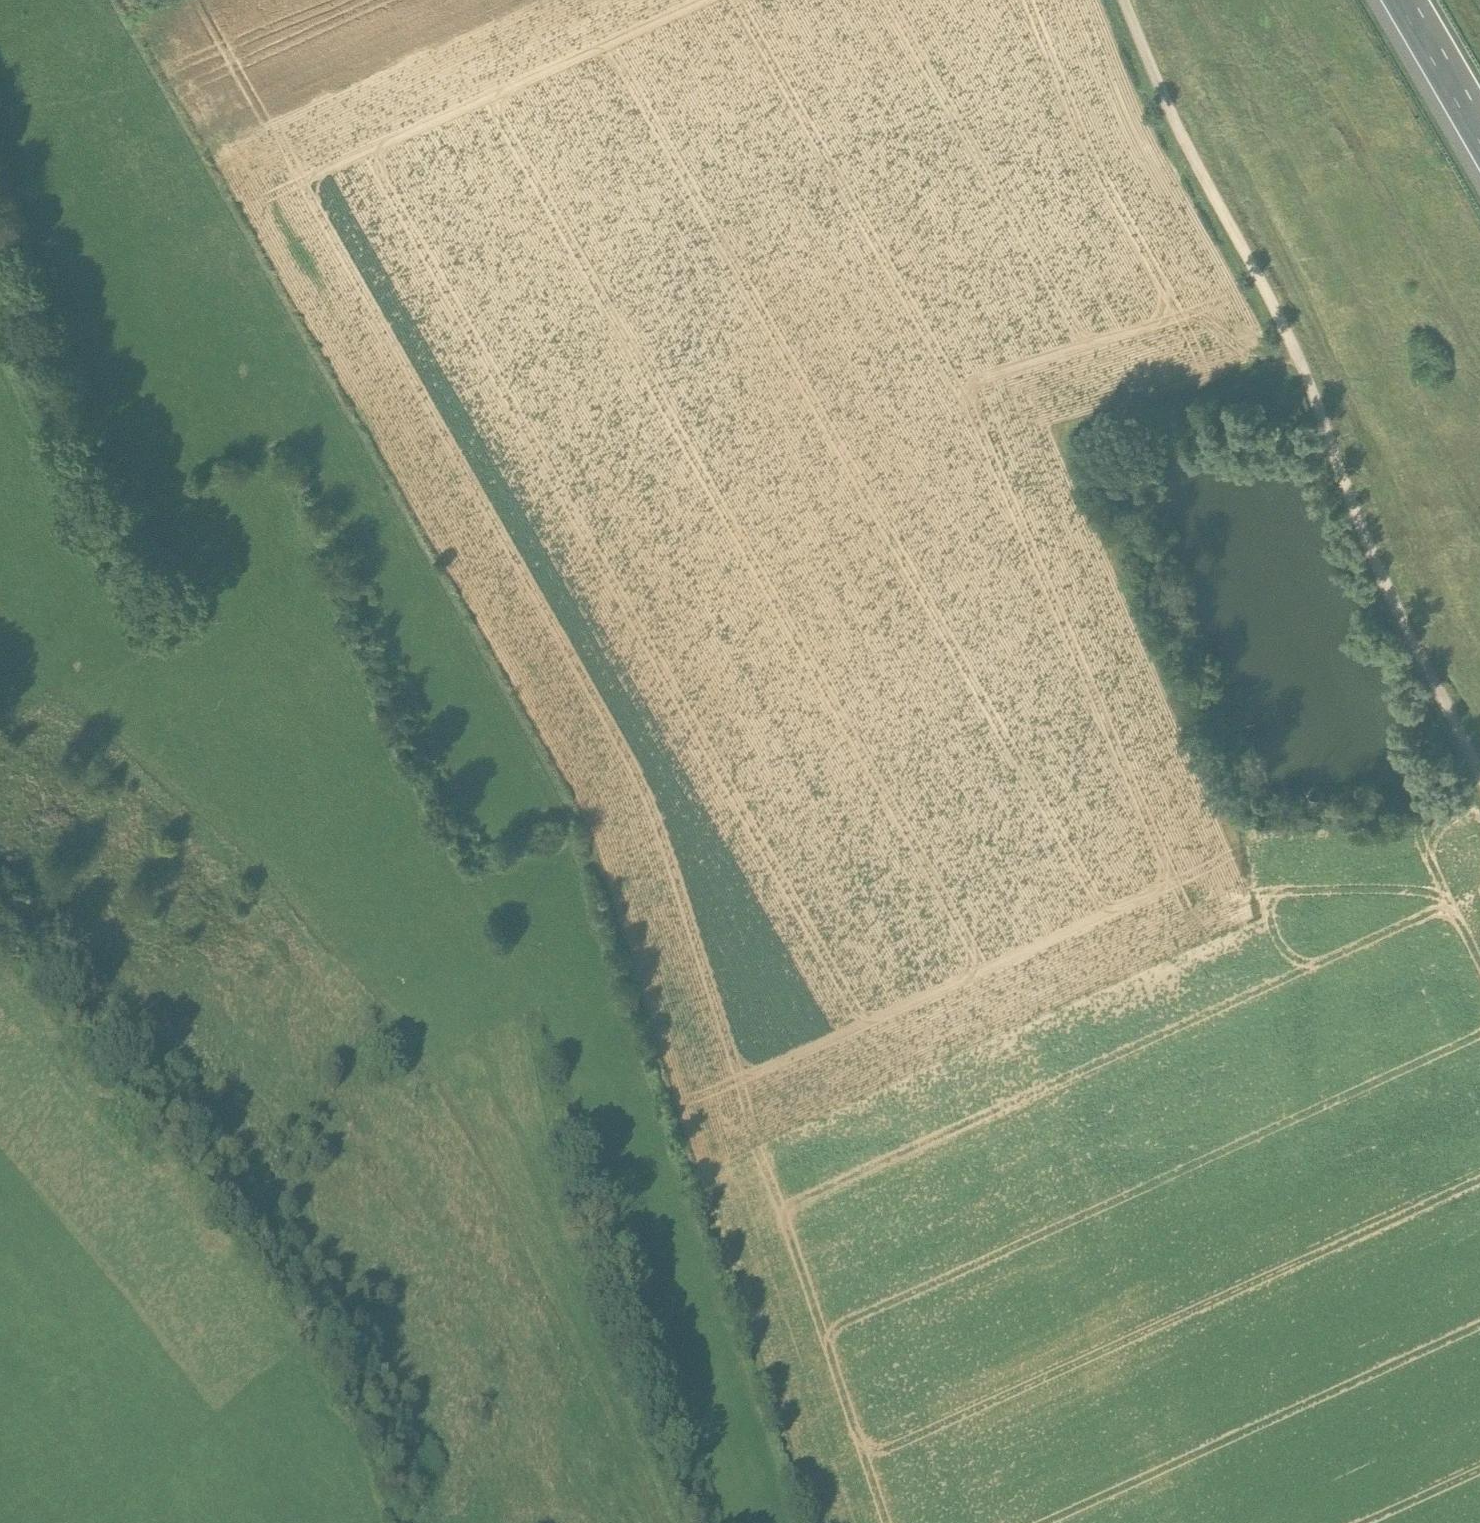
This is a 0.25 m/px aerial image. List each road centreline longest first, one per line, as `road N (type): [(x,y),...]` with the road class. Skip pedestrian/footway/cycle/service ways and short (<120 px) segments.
road 1 (track): [(665,1522),(636,1441),(556,1309),(465,1129),(297,916),(161,786)]
road 2 (track): [(1124,0),(1180,129),(1291,340),(1381,569),(1479,774)]
road 3 (motorway): [(1396,0),(1479,142)]

